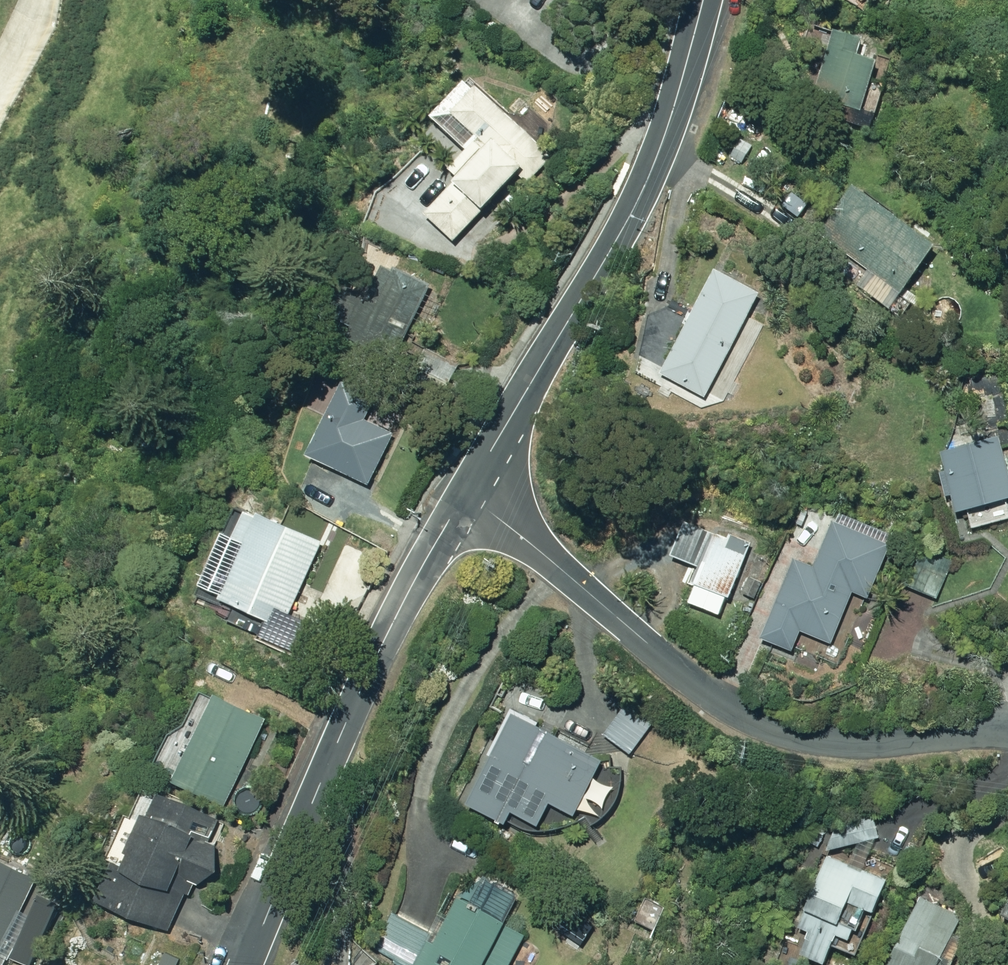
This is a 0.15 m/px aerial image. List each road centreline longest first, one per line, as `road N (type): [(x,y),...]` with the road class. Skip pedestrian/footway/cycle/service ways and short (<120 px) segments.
road 1 (residential): [(1007,728),(834,736),(772,724),(659,653),(467,493)]
road 2 (tertiary): [(467,493),(606,256),(658,147),(699,0)]
road 3 (residential): [(246,964),(367,673),(467,493)]

